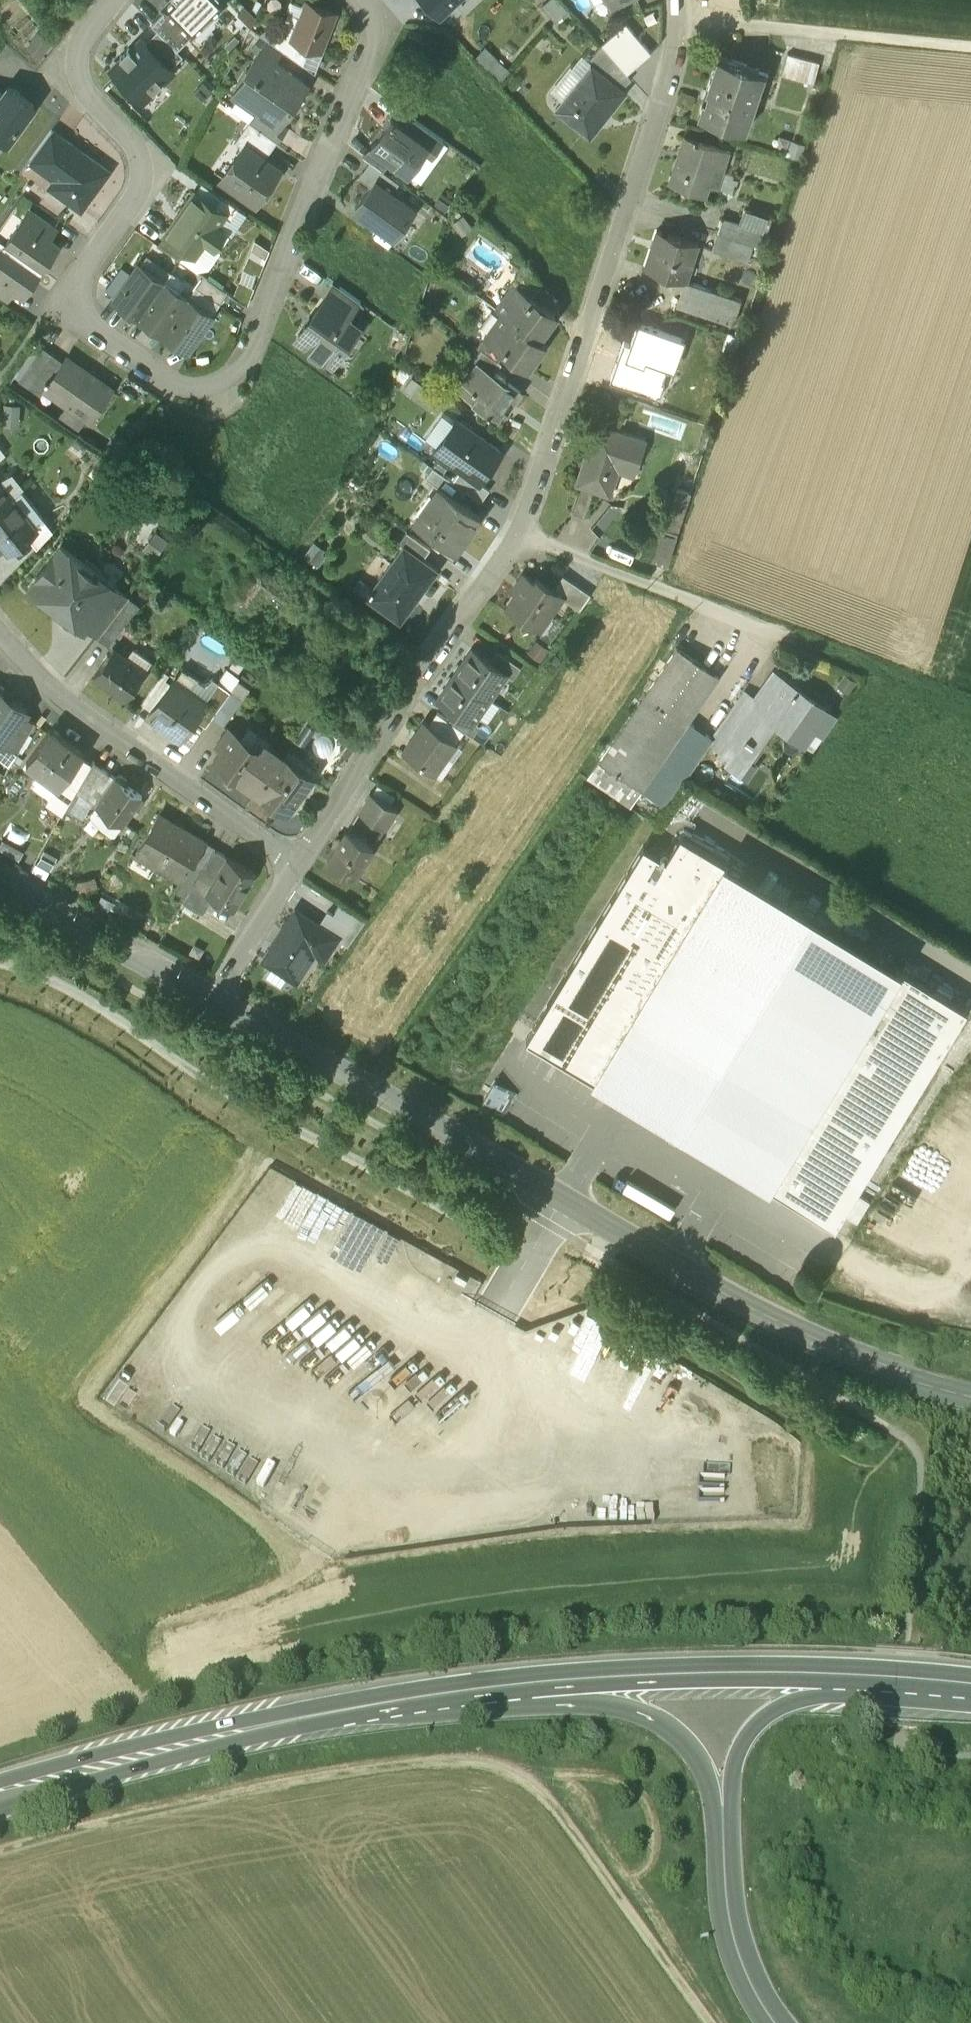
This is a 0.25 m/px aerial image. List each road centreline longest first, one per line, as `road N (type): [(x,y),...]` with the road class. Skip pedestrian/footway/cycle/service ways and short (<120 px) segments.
road 1 (residential): [(115,0),(71,60),(86,98),(132,144),(140,187),(69,291),(69,303),(147,370),(183,386),(222,379),(241,364),(271,301),(380,57),(377,23),(358,0)]
road 2 (tertiary): [(213,996),(788,1328),(970,1391)]
road 3 (track): [(705,2022),(541,1784),(519,1763),(486,1755),(285,1784),(0,1852)]
road 4 (residential): [(514,538),(649,147),(672,73),(681,0)]
road 5 (primary): [(519,1685),(410,1698),(0,1800)]
road 6 (residential): [(299,865),(514,538)]
road 7 (residential): [(299,865),(95,724),(0,629)]
road 8 (track): [(42,975),(192,1074),(346,1158)]
road 9 (primary): [(848,1677),(692,1673),(519,1685)]
road 10 (track): [(346,1158),(569,1277),(587,1271),(618,1233)]
road 11 (track): [(684,17),(970,49)]
road 12 (residential): [(514,538),(782,638)]
road 13 (primary): [(519,1685),(650,1714),(701,1755),(721,1795)]
road 14 (tertiary): [(0,880),(105,949),(213,996)]
road 15 (primary): [(721,1795),(737,1956),(774,2022)]
road 16 (track): [(970,707),(782,638)]
road 17 (primary): [(721,1795),(755,1724),(848,1677)]
road 18 (residential): [(213,996),(299,865)]
road 19 (primary): [(848,1677),(970,1686)]

